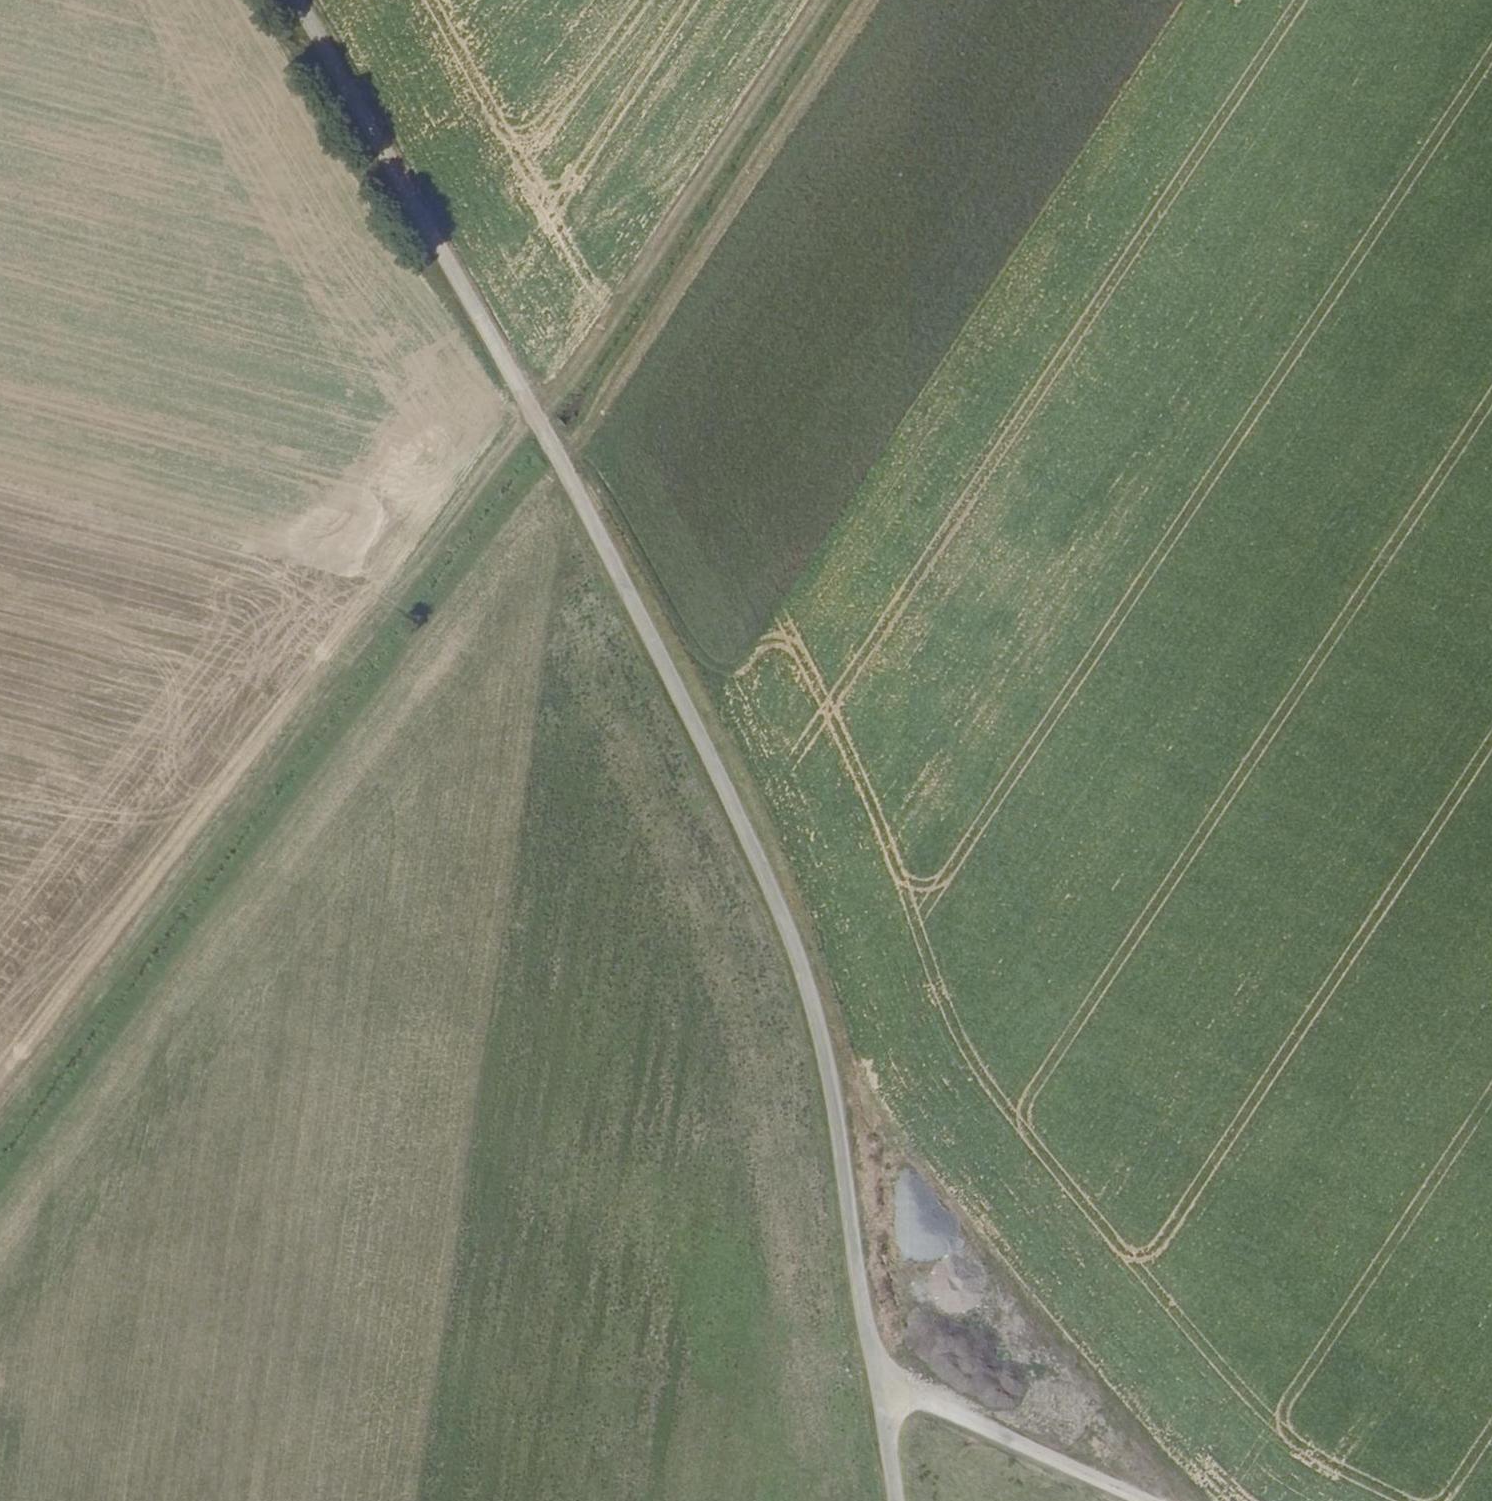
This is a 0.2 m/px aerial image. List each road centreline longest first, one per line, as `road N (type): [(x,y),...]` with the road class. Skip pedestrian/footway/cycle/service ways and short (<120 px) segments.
road 1 (track): [(900,1500),(889,1387),(826,1064),(763,858),(630,578),(306,0)]
road 2 (track): [(1160,1500),(934,1396),(889,1387)]

